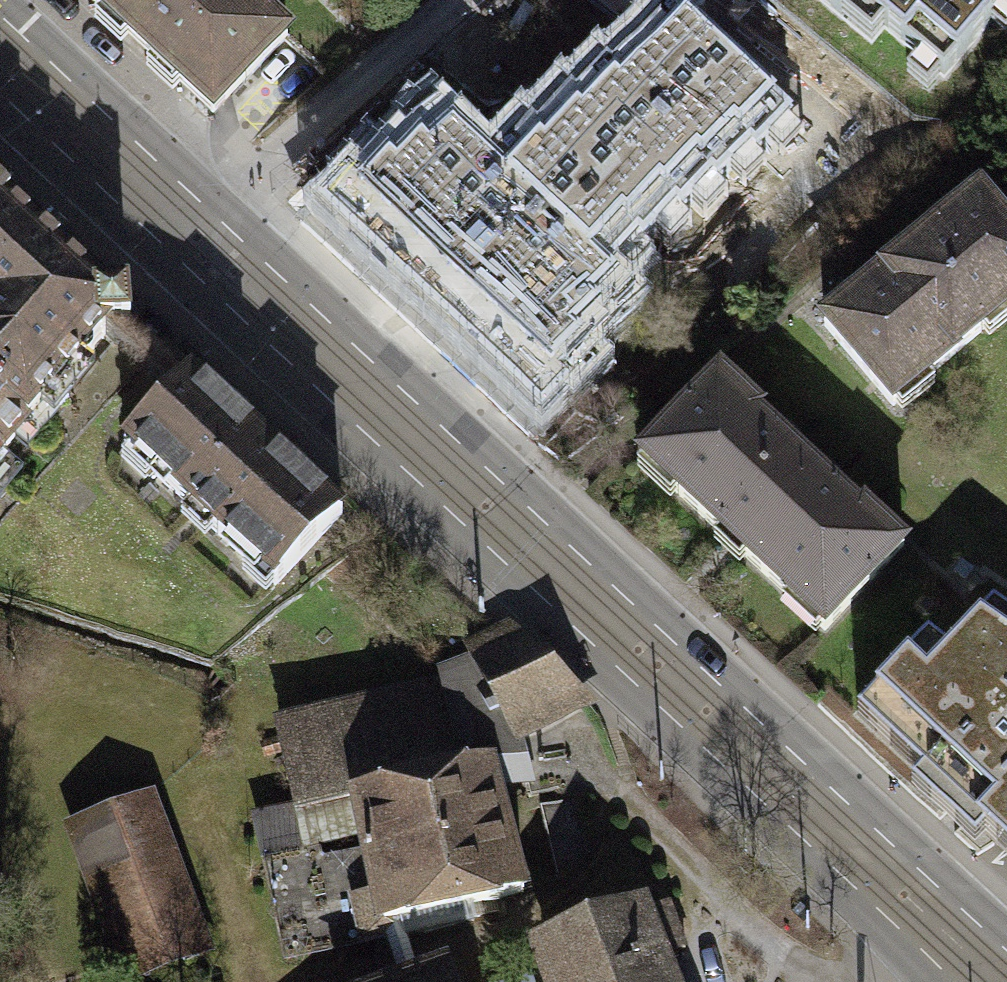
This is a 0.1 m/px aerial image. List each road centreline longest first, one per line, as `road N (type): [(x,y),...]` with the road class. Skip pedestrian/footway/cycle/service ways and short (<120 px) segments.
road 1 (secondary): [(1006,930),(1,0)]
road 2 (secondary): [(0,107),(928,981)]
road 3 (track): [(795,981),(697,908),(685,859),(577,762)]

